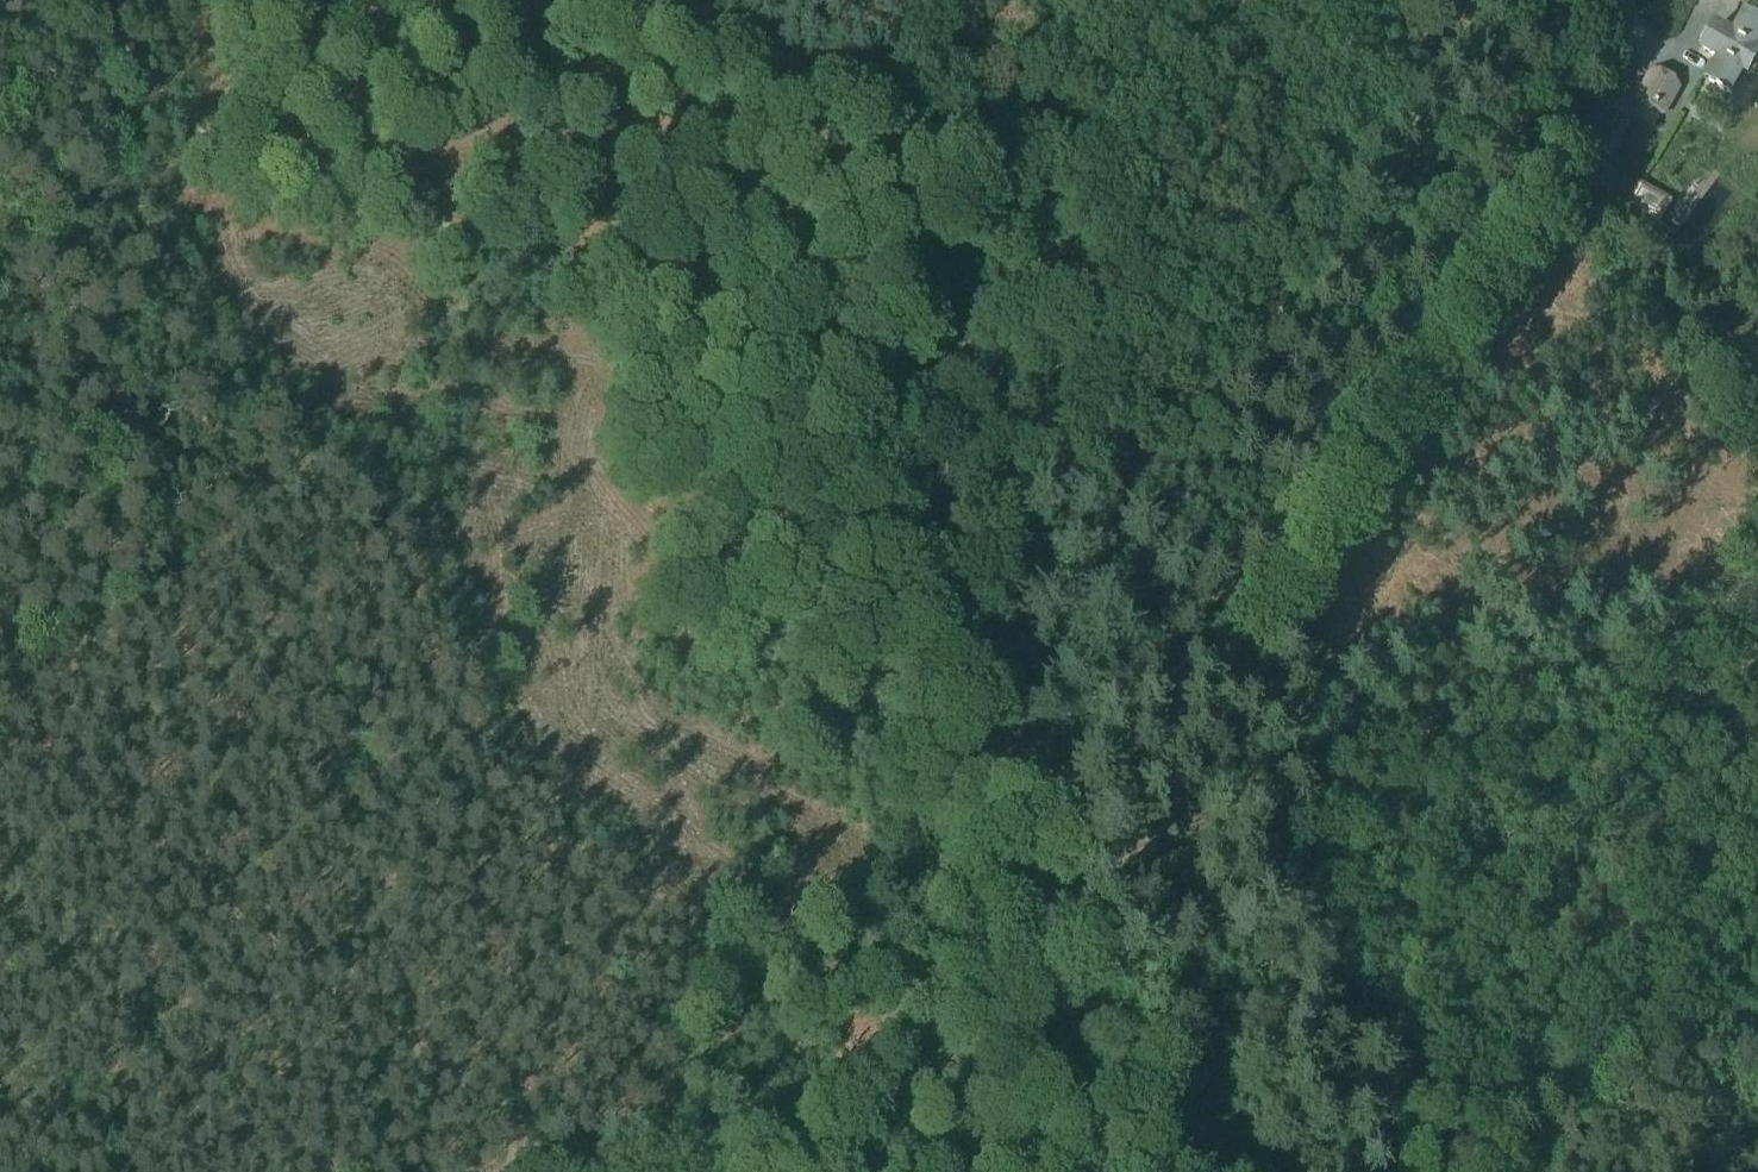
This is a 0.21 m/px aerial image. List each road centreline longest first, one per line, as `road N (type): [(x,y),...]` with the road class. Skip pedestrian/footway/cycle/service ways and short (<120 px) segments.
road 1 (track): [(1196,1171),(1015,696),(954,582),(883,483),(795,401),(269,173),(182,116),(82,0)]
road 2 (track): [(1091,884),(1757,618)]

